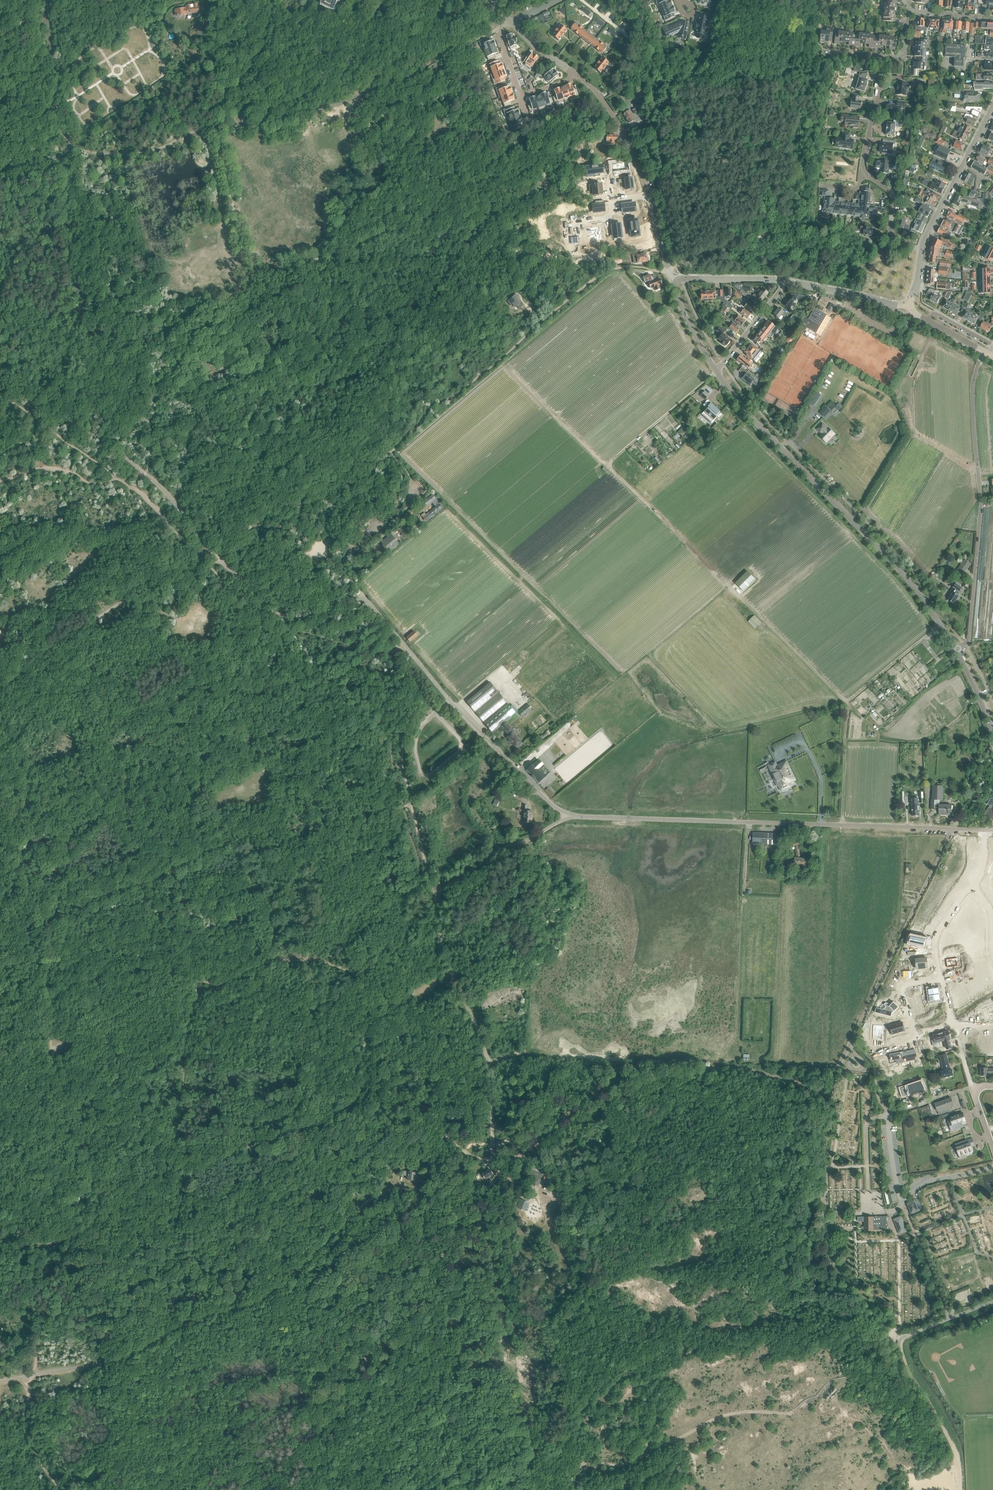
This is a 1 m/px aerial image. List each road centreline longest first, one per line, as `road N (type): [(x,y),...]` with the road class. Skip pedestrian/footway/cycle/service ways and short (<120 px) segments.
road 1 (unclassified): [(498,1169),(656,1075),(732,1068),(807,1086),(829,1079),(953,830)]
road 2 (unclassified): [(0,1385),(133,1360),(274,1297),(383,1194),(464,1209),(498,1169)]
road 3 (unclassified): [(498,1169),(489,1067),(433,896),(570,815)]
road 4 (unclassified): [(953,830),(570,815)]
road 5 (unclassified): [(957,650),(883,551),(716,370)]
road 6 (track): [(494,1181),(540,1489)]
road 7 (unclassified): [(984,352),(974,379),(981,504),(970,636),(957,650)]
road 8 (track): [(60,1489),(28,1441),(26,1415),(46,1284),(75,1235)]
road 9 (track): [(732,713),(739,746),(729,880),(735,960)]
road 10 (track): [(941,625),(847,702),(842,825)]
road 11 (unclassified): [(901,1203),(889,1114),(971,1088)]
road 12 (track): [(983,830),(936,947),(943,988)]
road 13 (unclassified): [(570,815),(451,701)]
road 14 (residential): [(921,249),(992,106)]
road 15 (residential): [(649,197),(628,141),(575,74)]
road 16 (unclassified): [(907,309),(788,281)]

